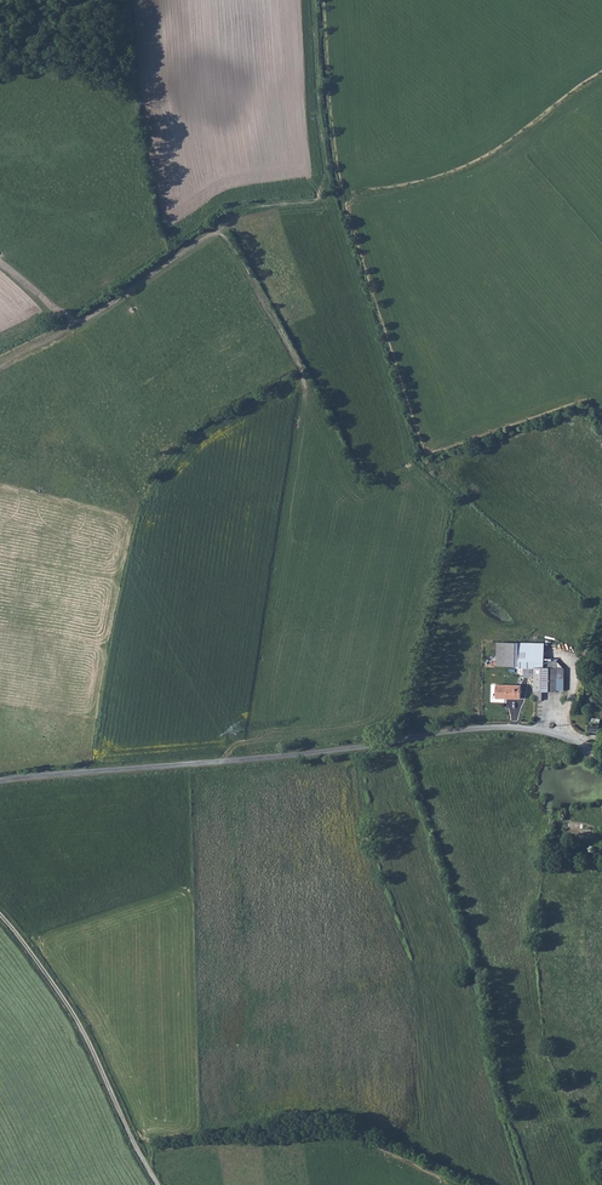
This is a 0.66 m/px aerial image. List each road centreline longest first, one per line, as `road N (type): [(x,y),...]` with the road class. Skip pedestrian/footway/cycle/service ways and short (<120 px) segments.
road 1 (unclassified): [(0,781),(324,752),(485,728),(556,735),(601,756)]
road 2 (track): [(158,1184),(75,1019),(0,915)]

